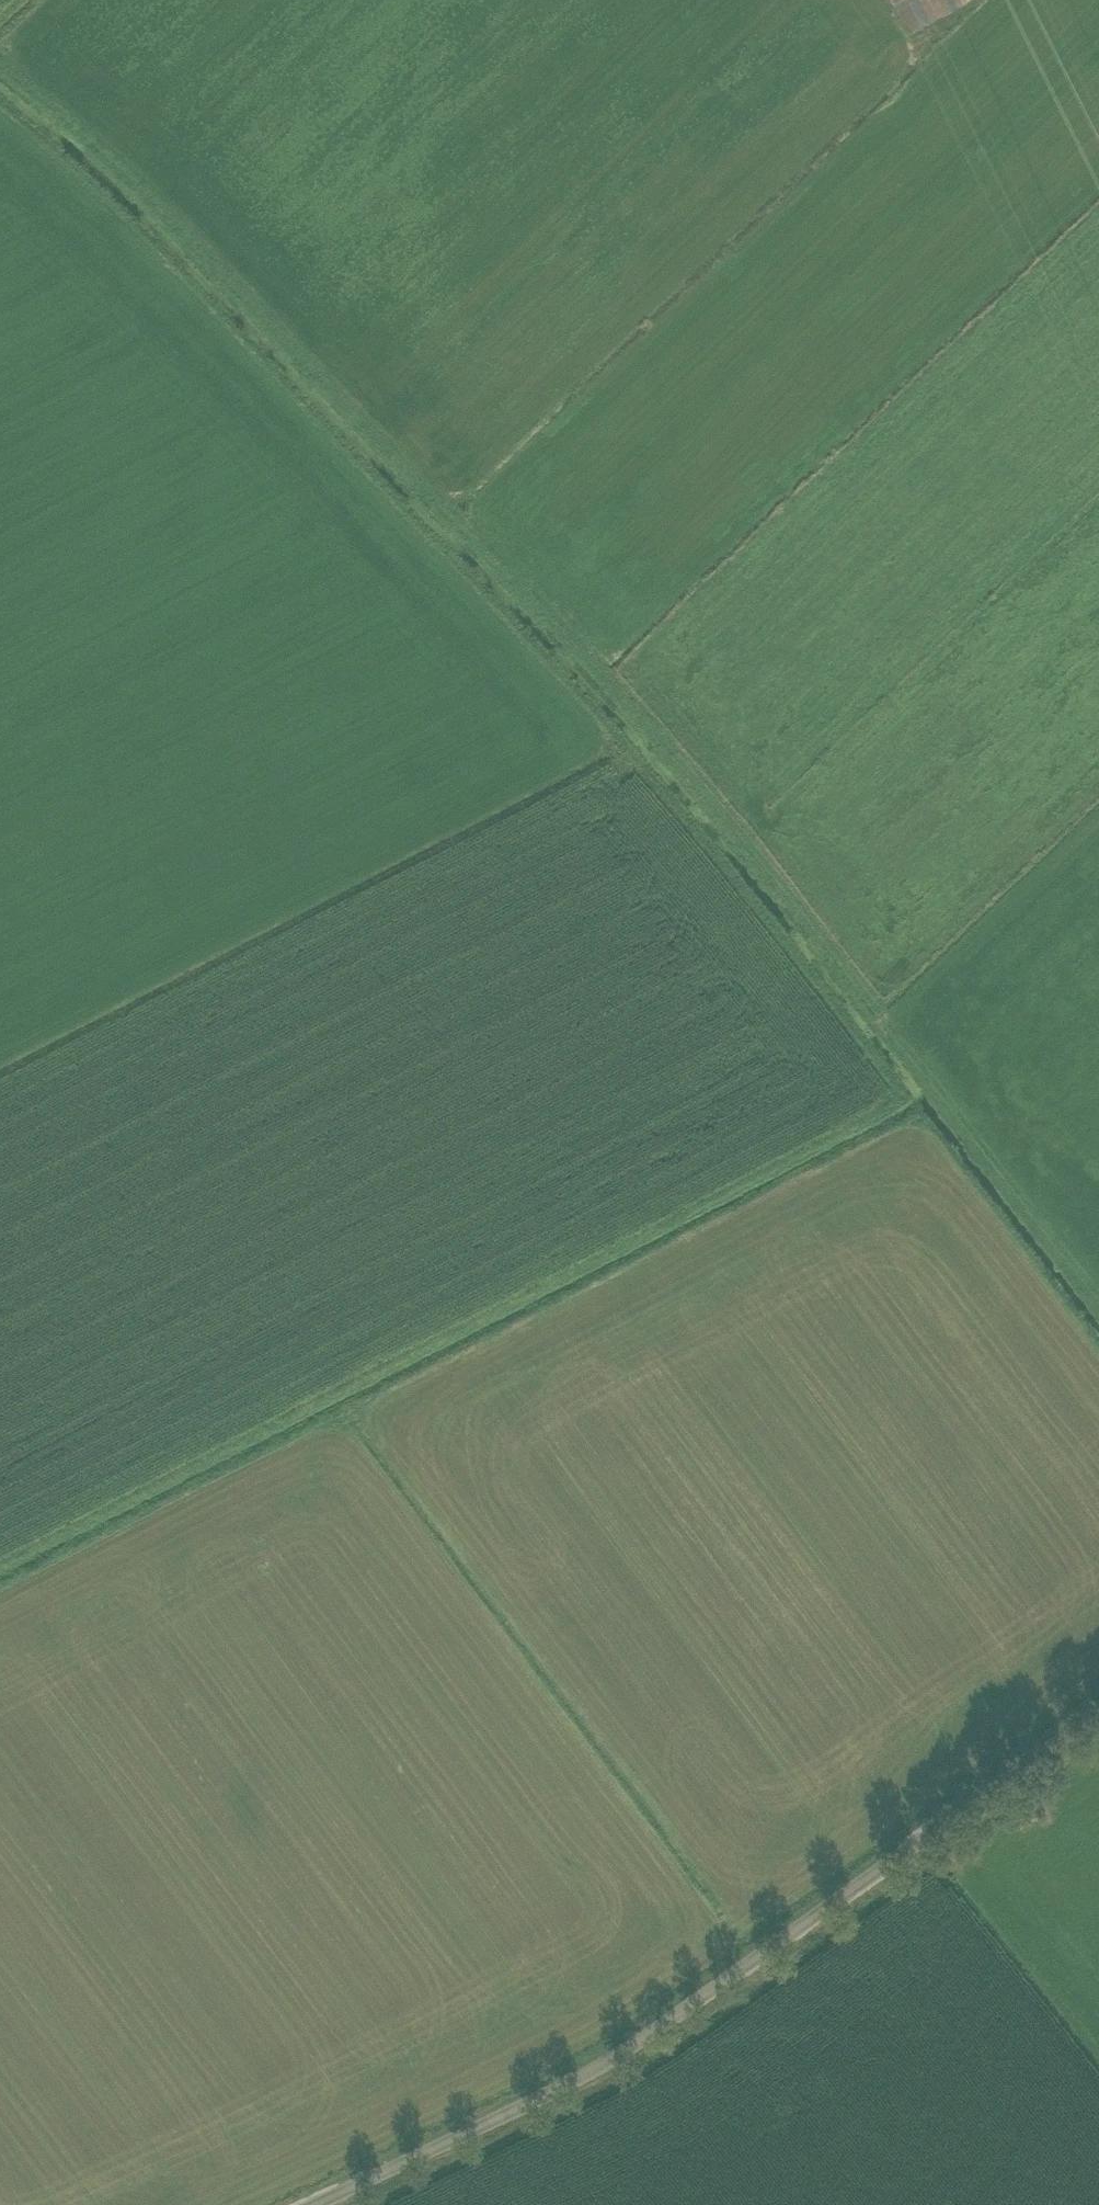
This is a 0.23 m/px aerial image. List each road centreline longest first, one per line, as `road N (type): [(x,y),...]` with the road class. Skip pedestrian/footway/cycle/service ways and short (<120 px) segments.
road 1 (unclassified): [(303,2204),(578,2079),(1098,1707)]

